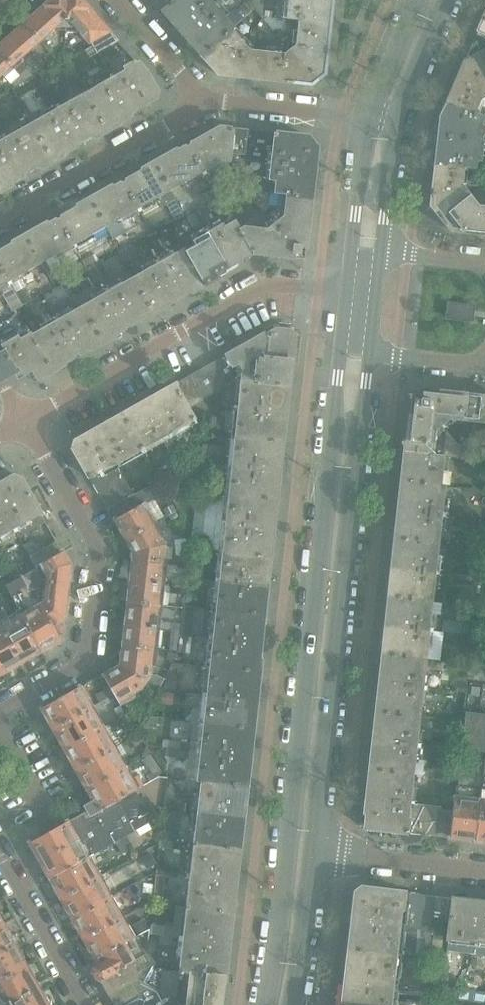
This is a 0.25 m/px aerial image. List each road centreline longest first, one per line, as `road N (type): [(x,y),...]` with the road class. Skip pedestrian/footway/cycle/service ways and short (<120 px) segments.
road 1 (tertiary): [(340,350),(267,1004)]
road 2 (tertiary): [(312,852),(369,353)]
road 3 (residential): [(347,291),(266,286),(24,420)]
road 4 (residential): [(0,710),(84,659),(97,566),(92,540),(24,420)]
road 5 (residential): [(0,219),(176,120),(195,99)]
road 6 (residential): [(195,99),(370,117)]
road 7 (residential): [(84,1004),(0,856)]
road 8 (tertiary): [(291,1004),(312,852)]
road 9 (residential): [(340,855),(484,872)]
road 10 (tertiary): [(370,117),(351,249)]
road 11 (tertiary): [(379,252),(395,121)]
road 12 (tertiary): [(395,121),(445,0)]
road 13 (residential): [(116,0),(185,77),(195,99)]
road 14 (tertiary): [(418,0),(370,117)]

